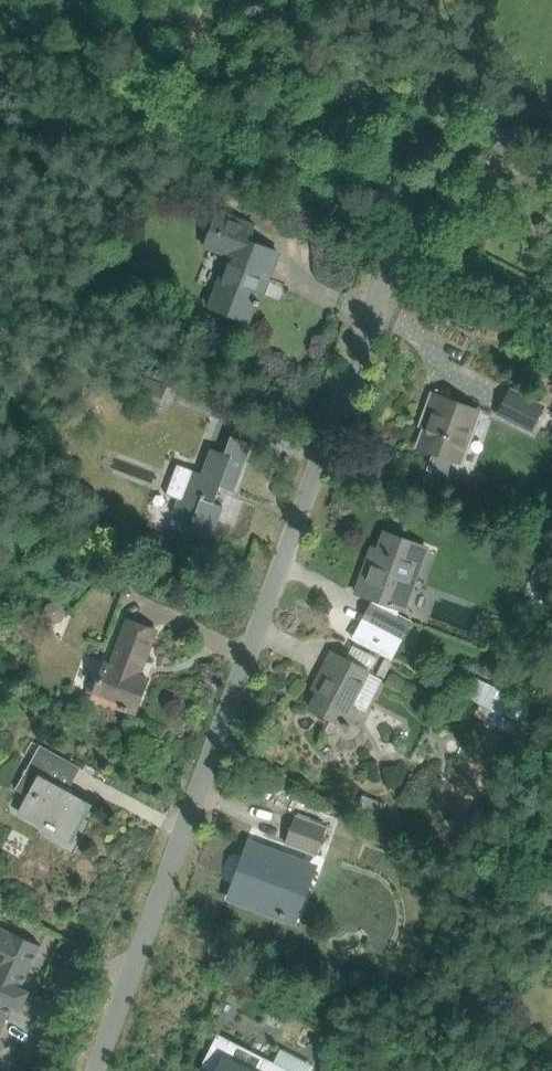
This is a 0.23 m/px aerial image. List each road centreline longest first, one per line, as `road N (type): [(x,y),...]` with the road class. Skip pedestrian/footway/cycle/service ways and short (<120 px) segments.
road 1 (unclassified): [(96,1070),(404,240)]
road 2 (track): [(376,227),(0,20)]
road 3 (unclassified): [(551,317),(404,240)]

